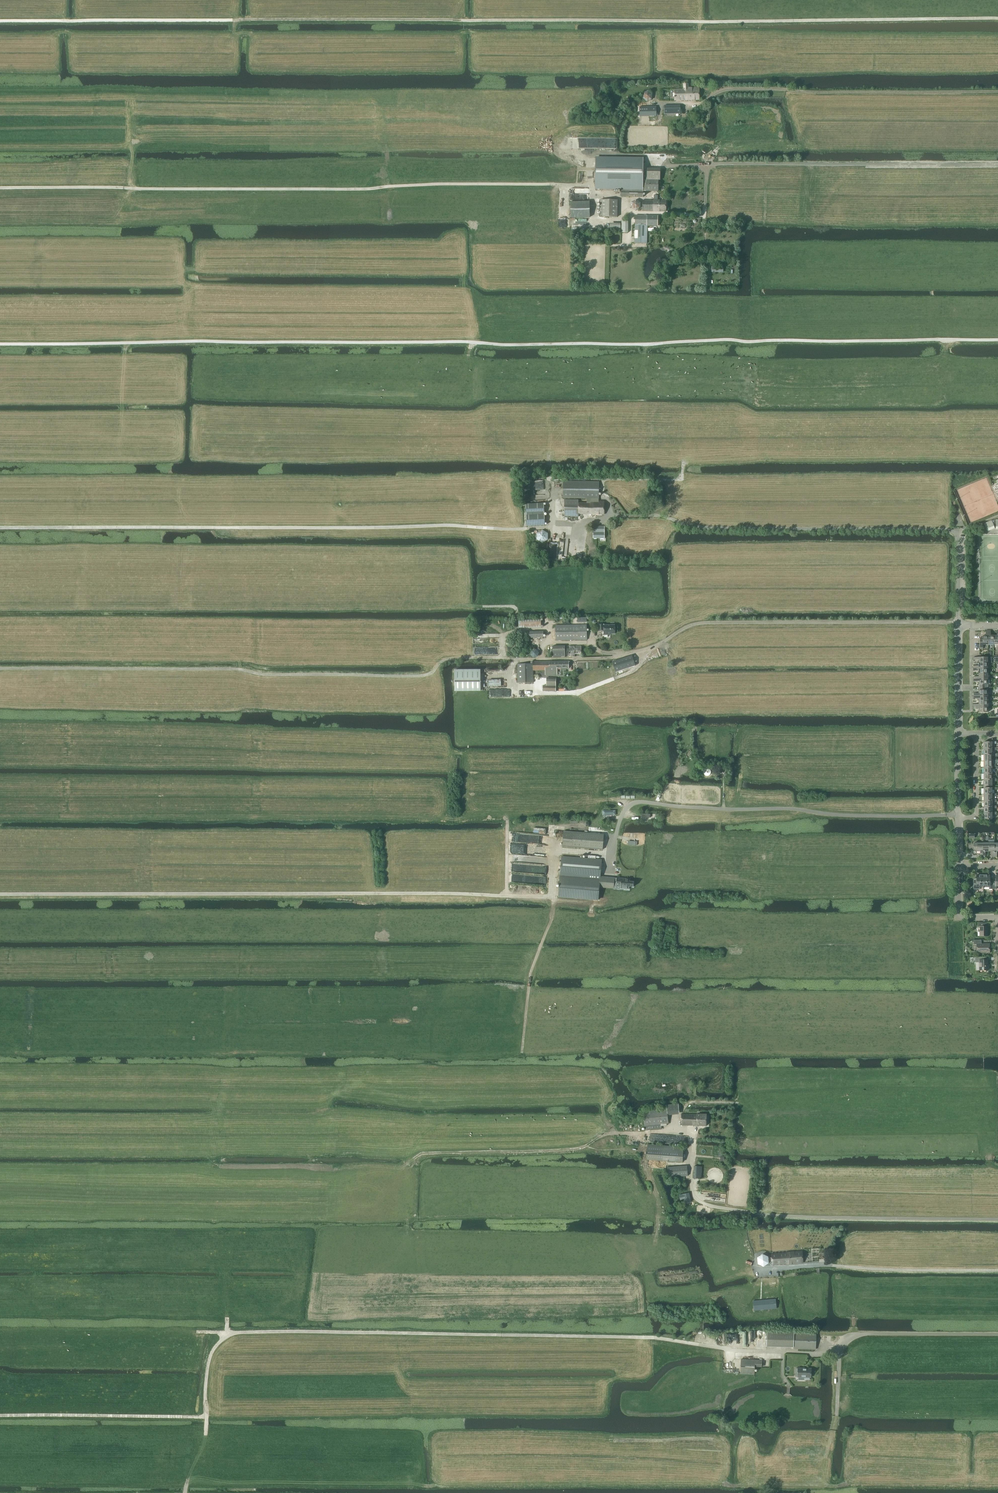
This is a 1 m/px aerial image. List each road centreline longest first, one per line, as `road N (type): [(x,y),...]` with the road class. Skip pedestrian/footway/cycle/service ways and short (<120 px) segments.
road 1 (track): [(997,340),(0,344)]
road 2 (track): [(997,18),(0,21)]
road 3 (track): [(623,652),(453,659),(418,676),(0,668)]
road 4 (track): [(590,186),(0,188)]
road 5 (track): [(0,894),(553,896)]
road 6 (track): [(491,529),(0,528)]
road 7 (track): [(699,1345),(227,1334),(227,1318)]
road 8 (track): [(206,1417),(0,1416)]
road 9 (residential): [(957,734),(958,625),(997,626)]
road 10 (track): [(206,1435),(207,1370),(227,1334),(197,1332)]

